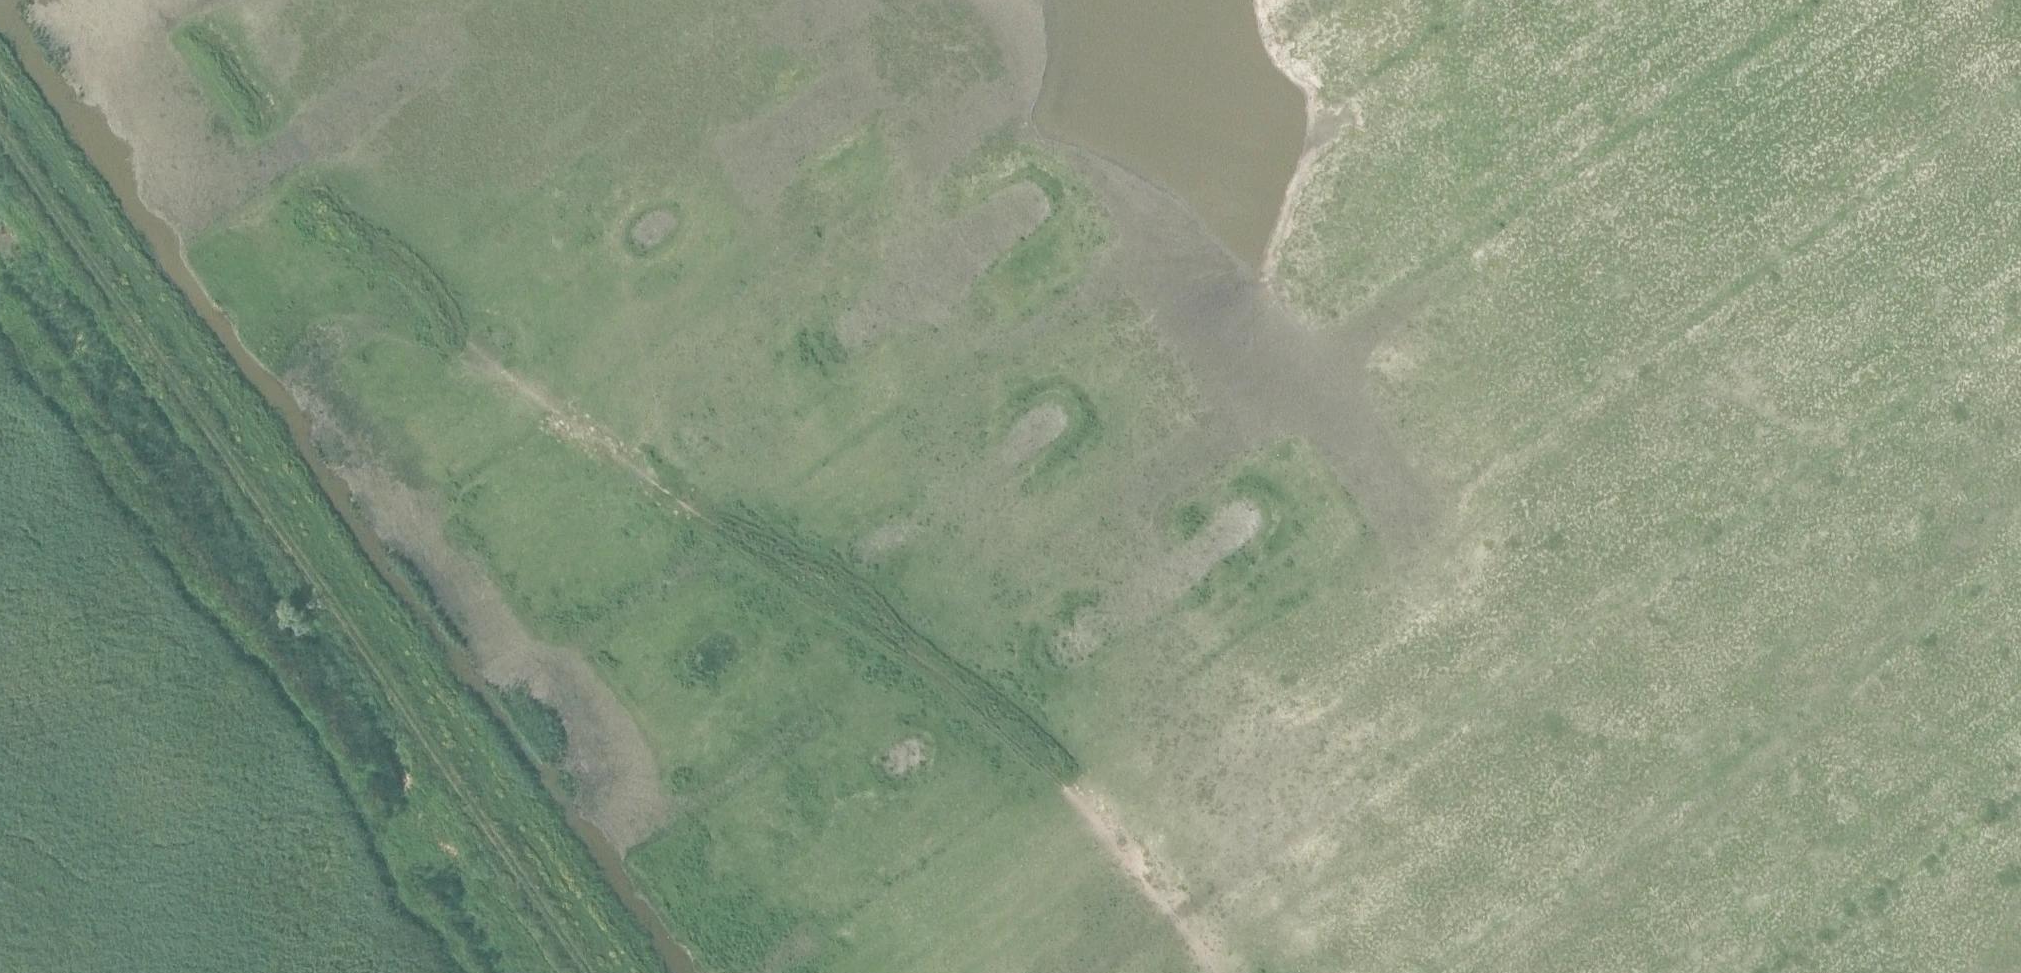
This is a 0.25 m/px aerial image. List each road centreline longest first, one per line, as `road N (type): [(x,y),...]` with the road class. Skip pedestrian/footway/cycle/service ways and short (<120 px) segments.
road 1 (track): [(0,126),(595,972)]

